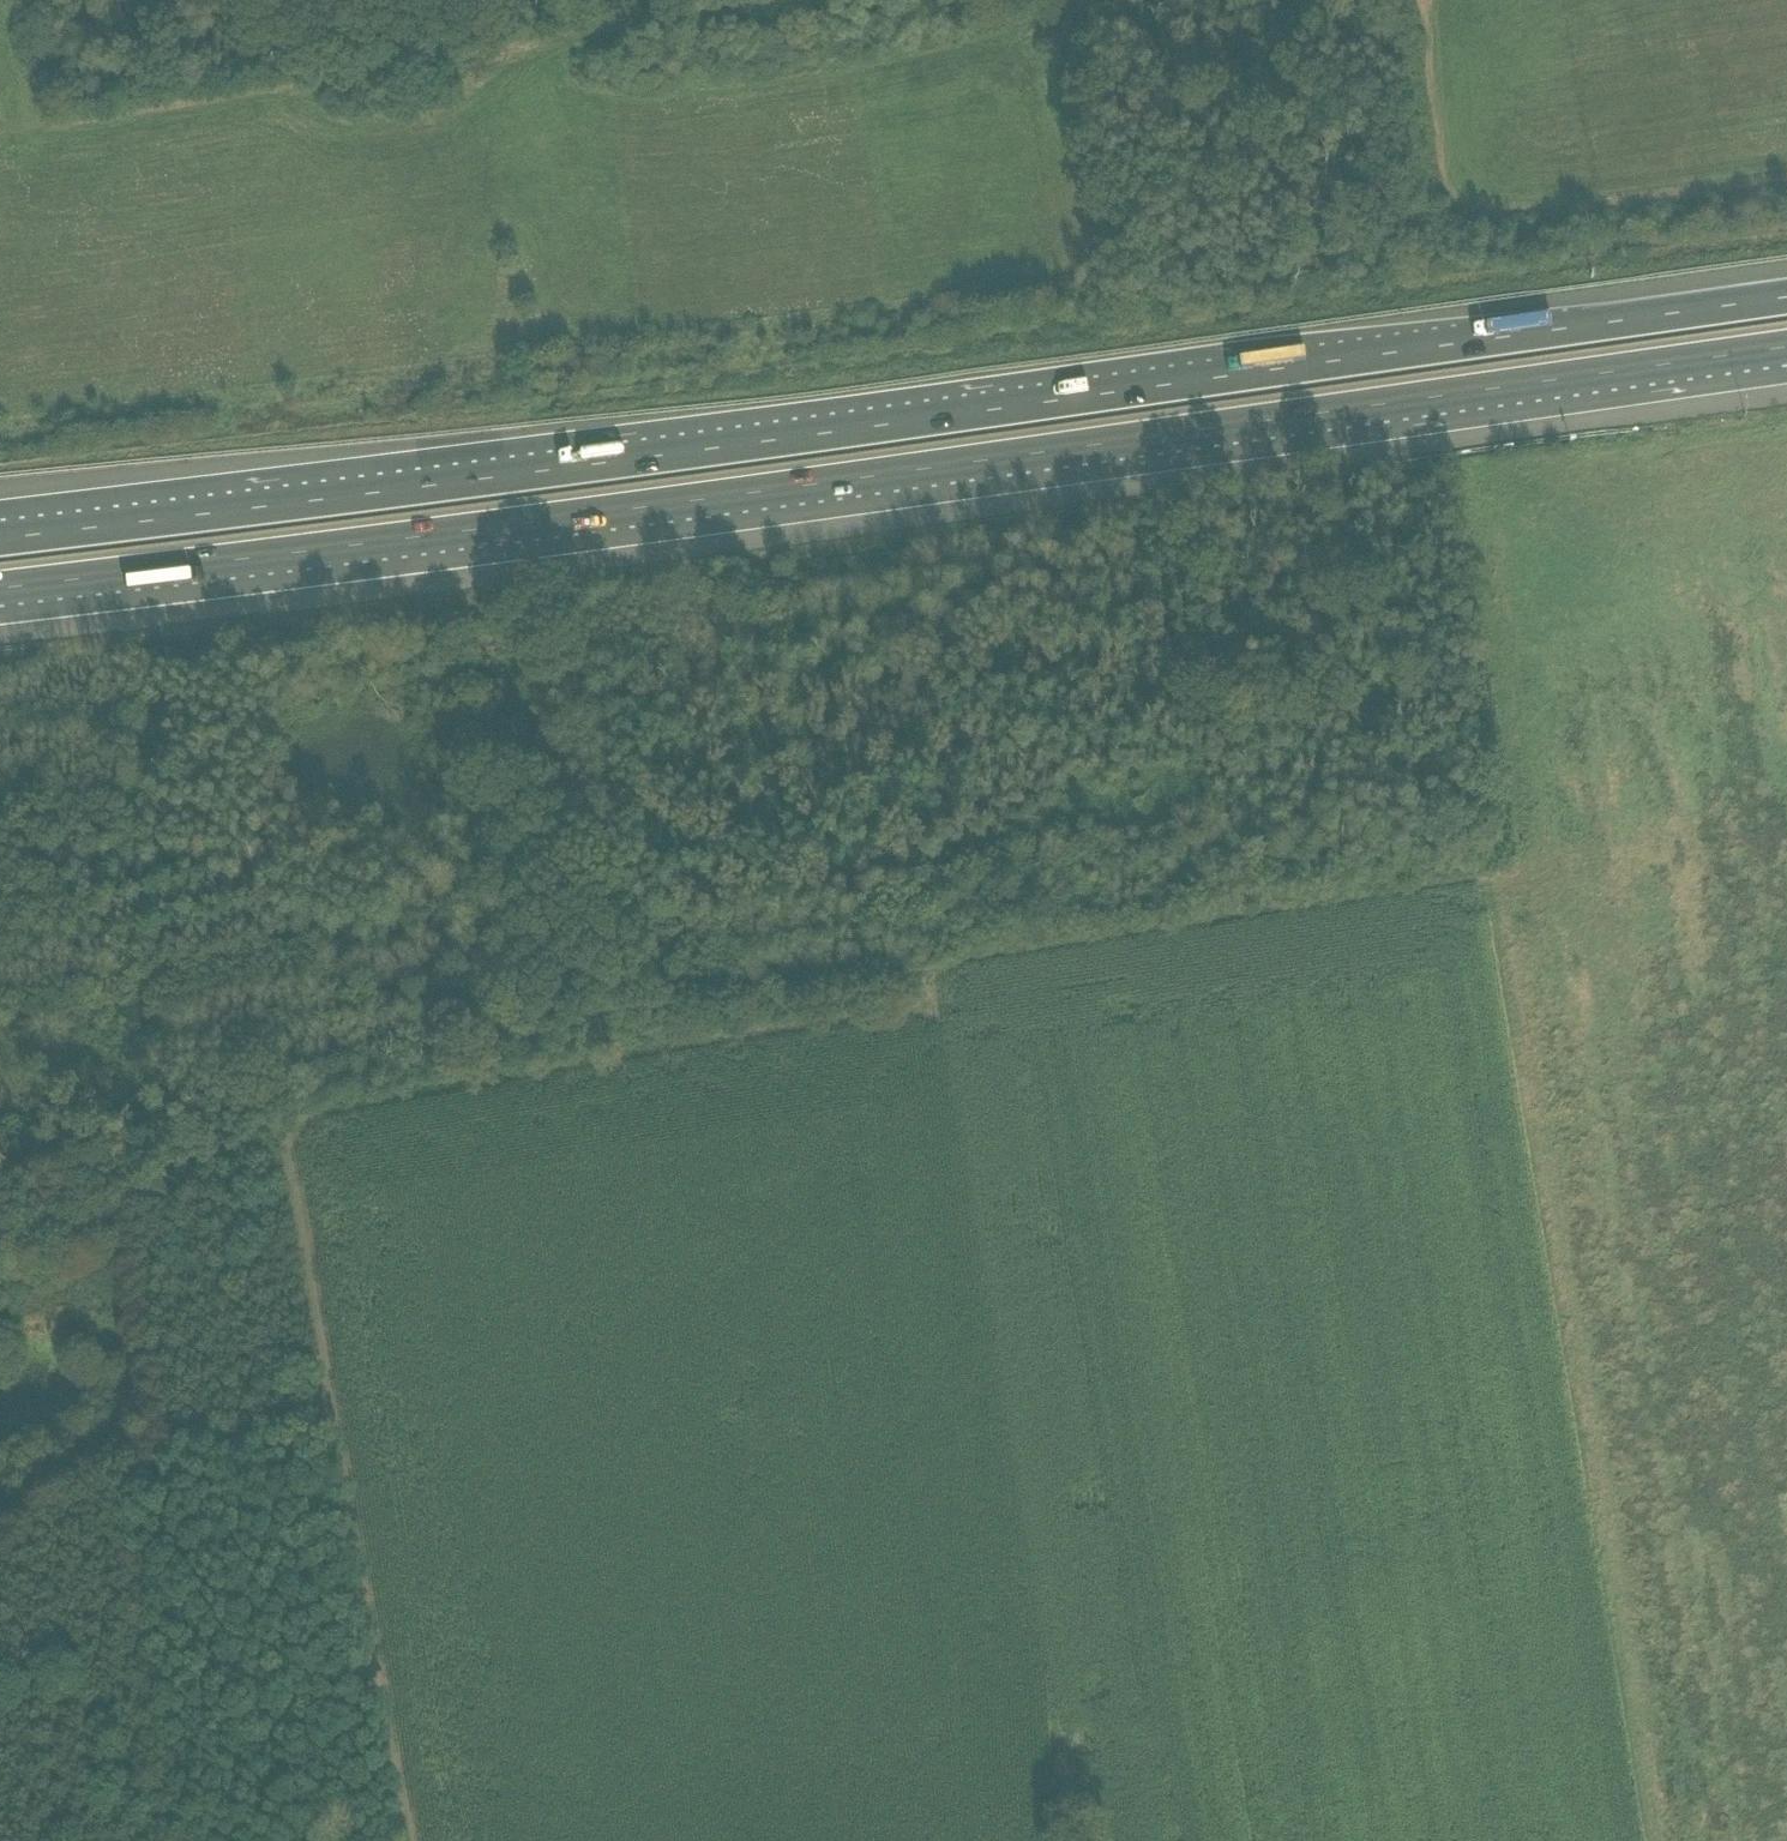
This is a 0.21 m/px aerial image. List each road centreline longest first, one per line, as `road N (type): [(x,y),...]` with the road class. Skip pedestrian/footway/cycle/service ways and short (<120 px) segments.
road 1 (motorway): [(0,589),(772,492),(1786,348)]
road 2 (motorway): [(1786,299),(762,444),(0,540)]
road 3 (track): [(793,0),(0,134)]

